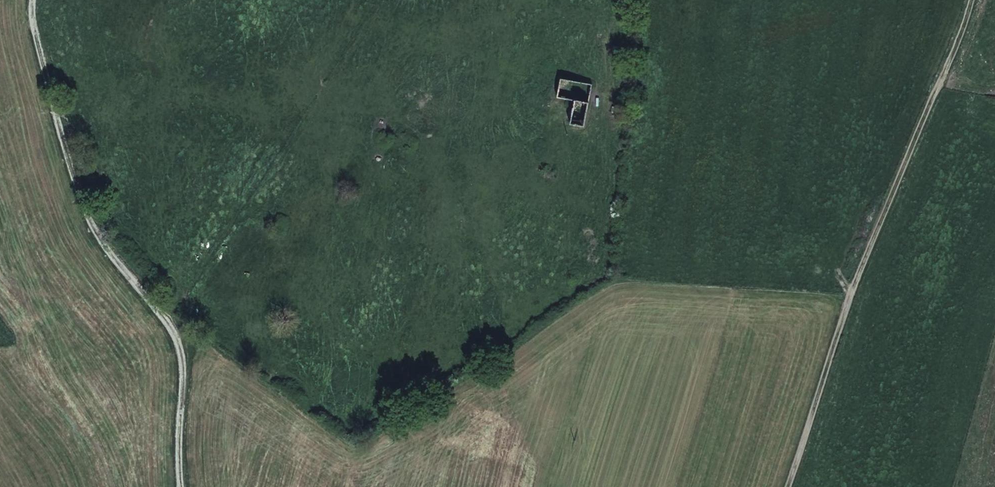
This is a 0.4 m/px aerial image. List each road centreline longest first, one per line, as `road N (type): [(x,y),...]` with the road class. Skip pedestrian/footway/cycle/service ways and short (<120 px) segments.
road 1 (track): [(181,486),(179,343),(93,223),(67,152),(34,0)]
road 2 (track): [(971,0),(846,298),(787,486)]

